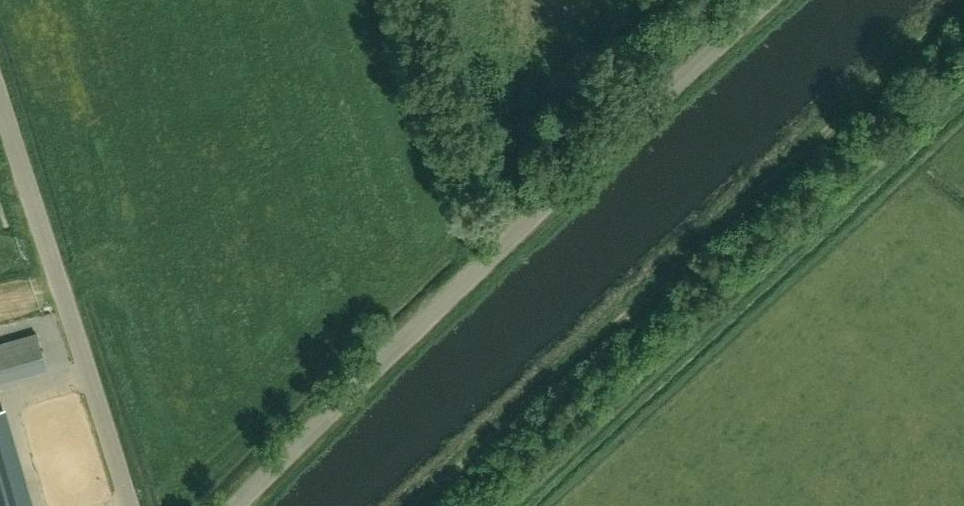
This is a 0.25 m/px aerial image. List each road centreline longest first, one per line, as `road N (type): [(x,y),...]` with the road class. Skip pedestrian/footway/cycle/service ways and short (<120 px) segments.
road 1 (track): [(409,505),(963,0)]
road 2 (unclassified): [(235,505),(767,0)]
road 3 (unclassified): [(131,505),(0,99)]

